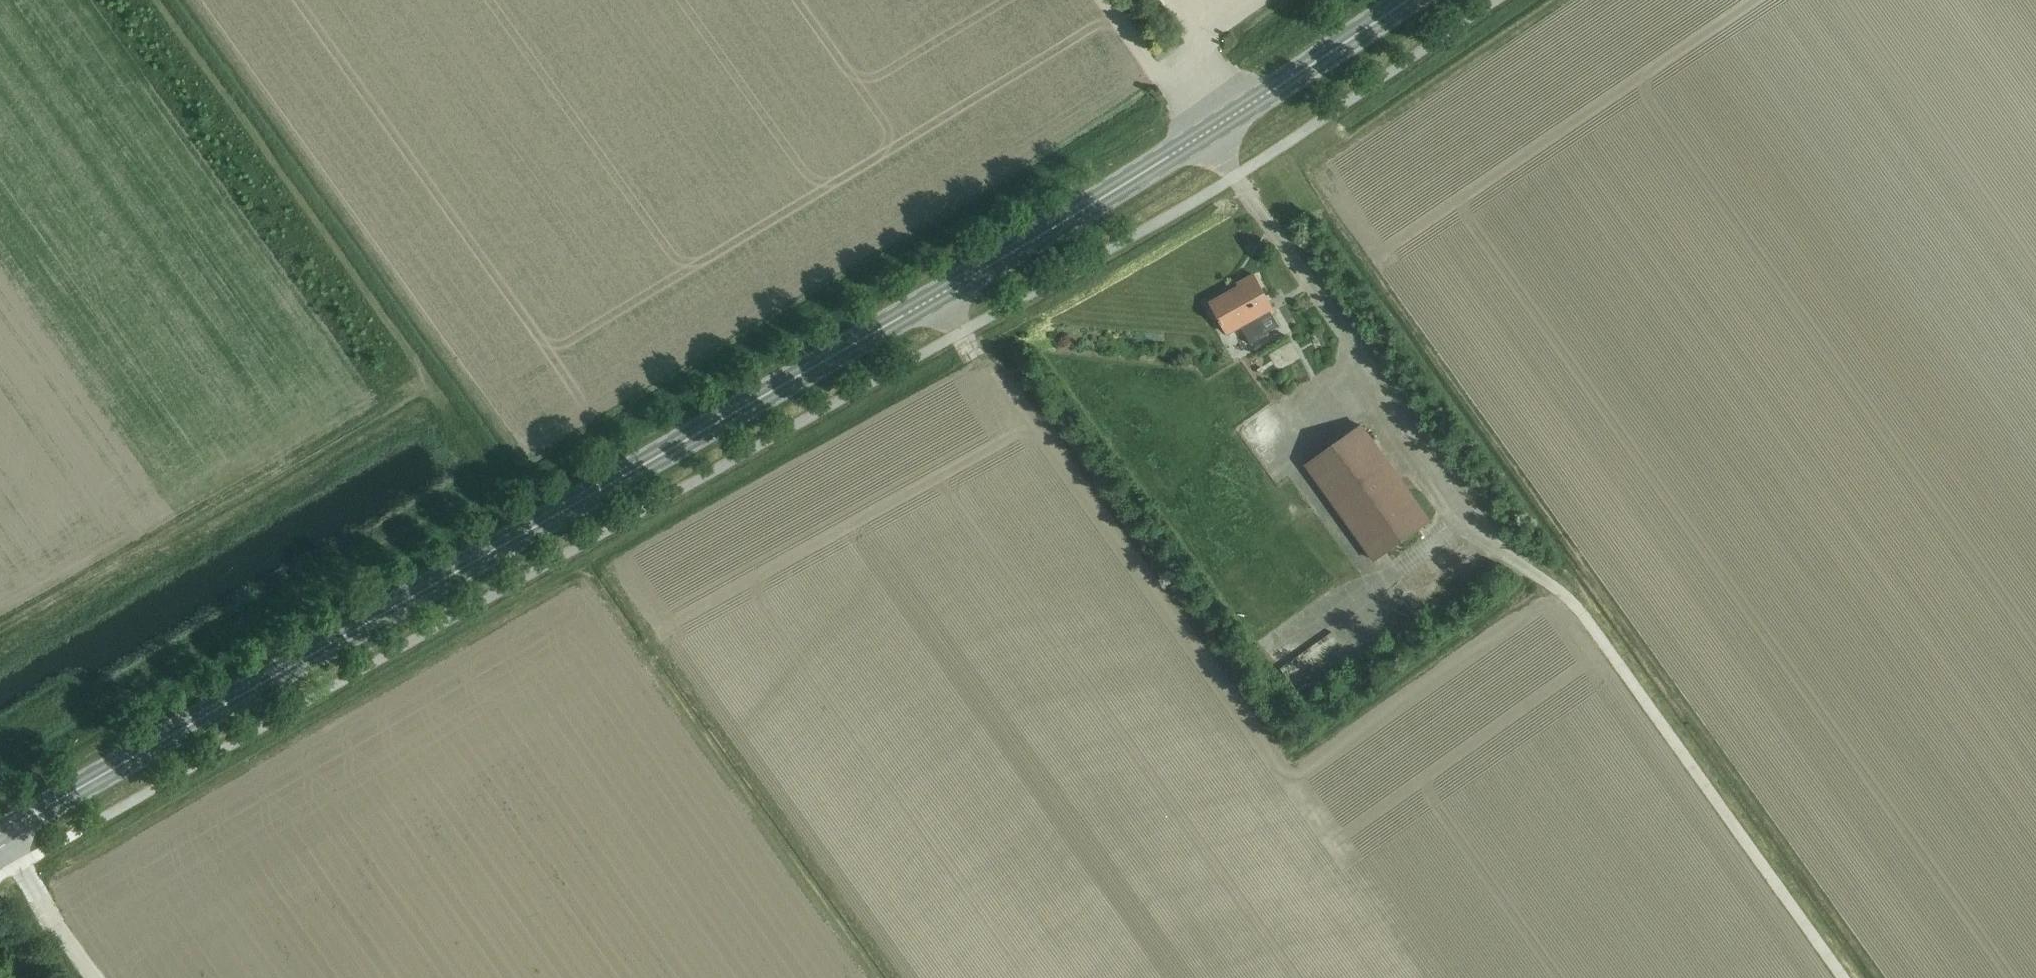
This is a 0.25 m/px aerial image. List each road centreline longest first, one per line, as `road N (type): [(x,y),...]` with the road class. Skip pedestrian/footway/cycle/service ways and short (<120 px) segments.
road 1 (secondary): [(0,838),(883,331),(1406,0)]

